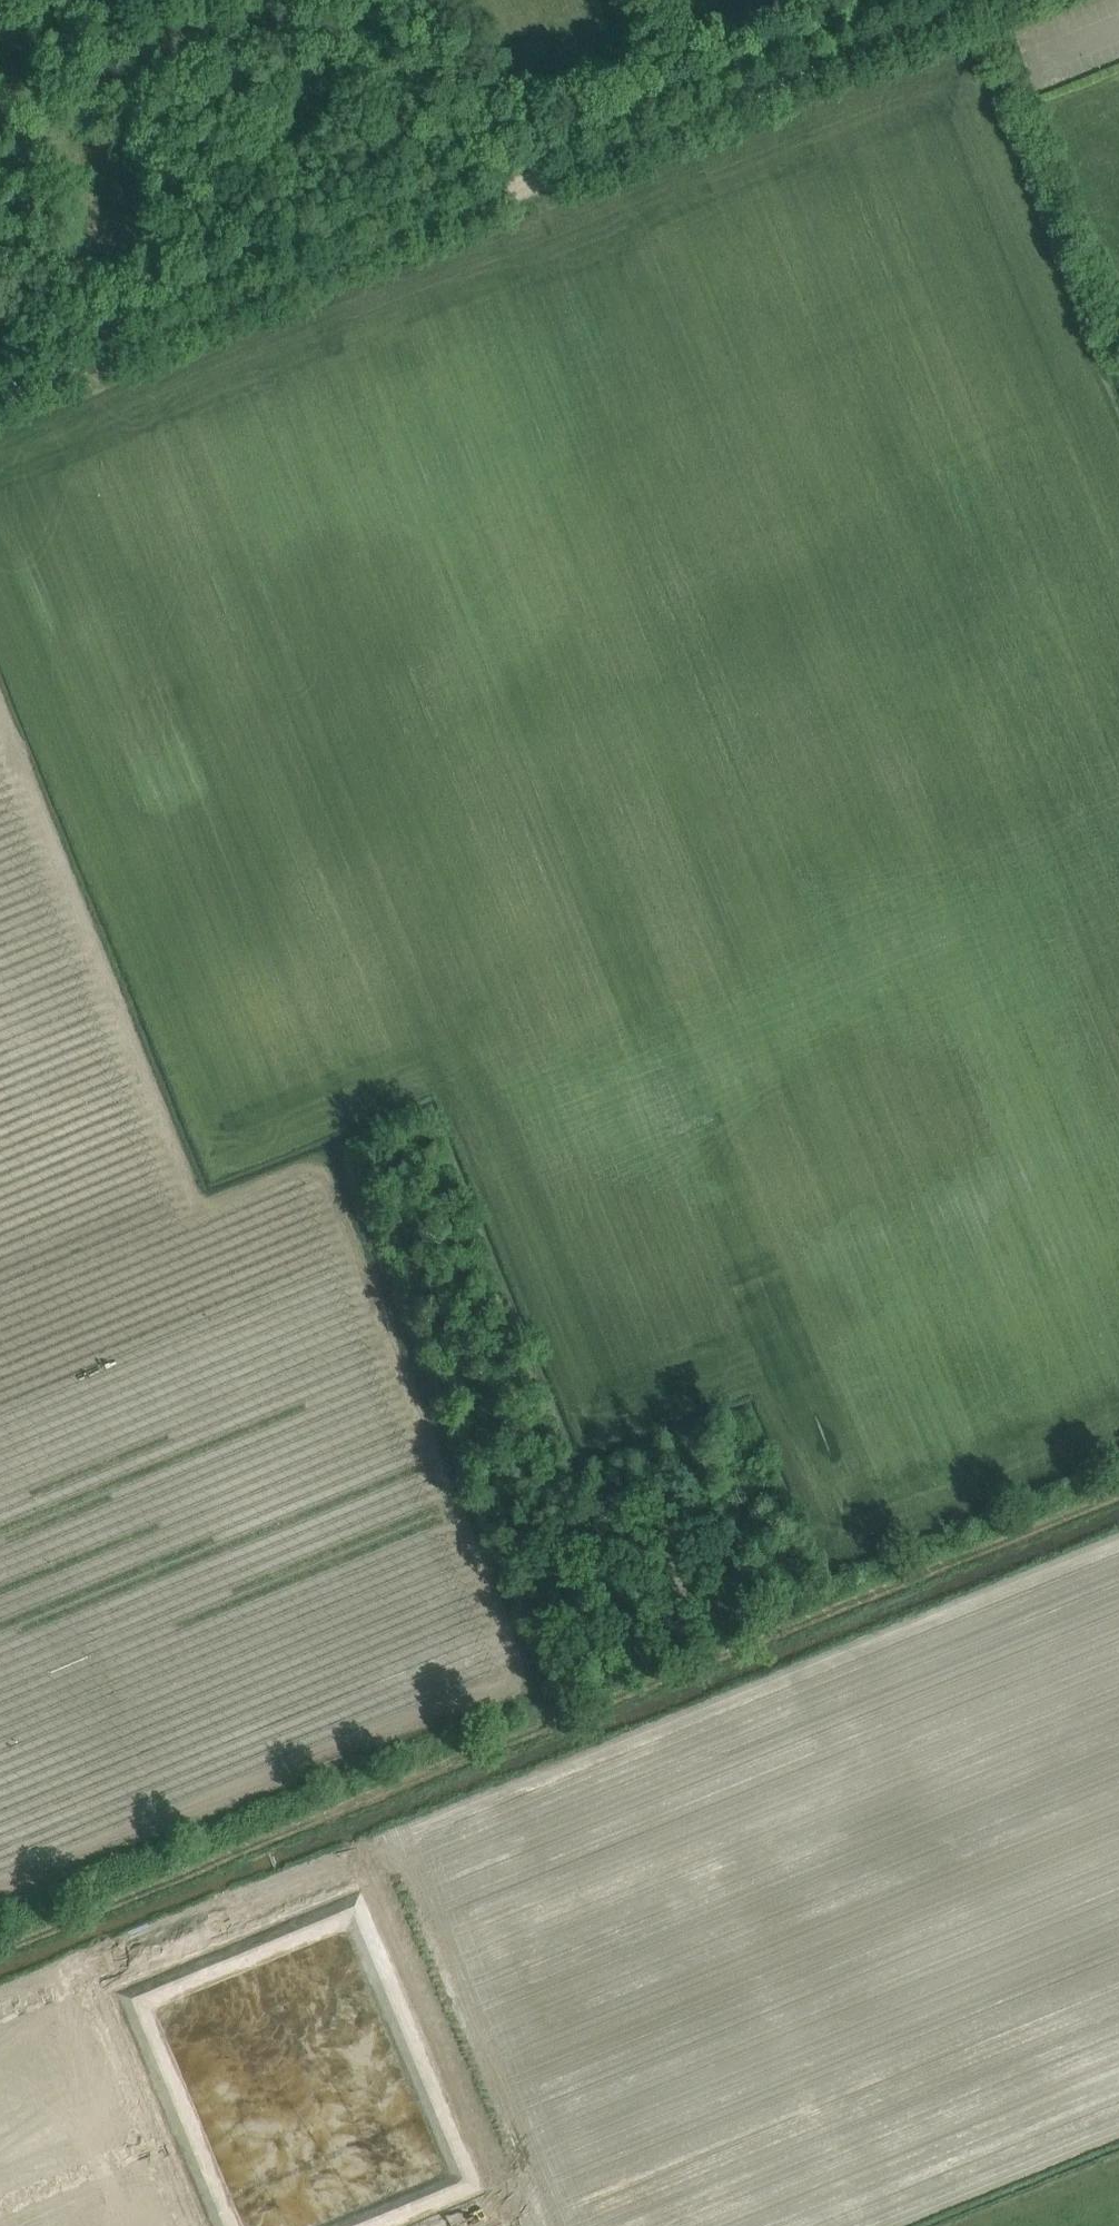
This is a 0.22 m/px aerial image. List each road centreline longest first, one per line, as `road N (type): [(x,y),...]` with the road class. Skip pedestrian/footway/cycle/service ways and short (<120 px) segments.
road 1 (track): [(0,393),(974,0)]

